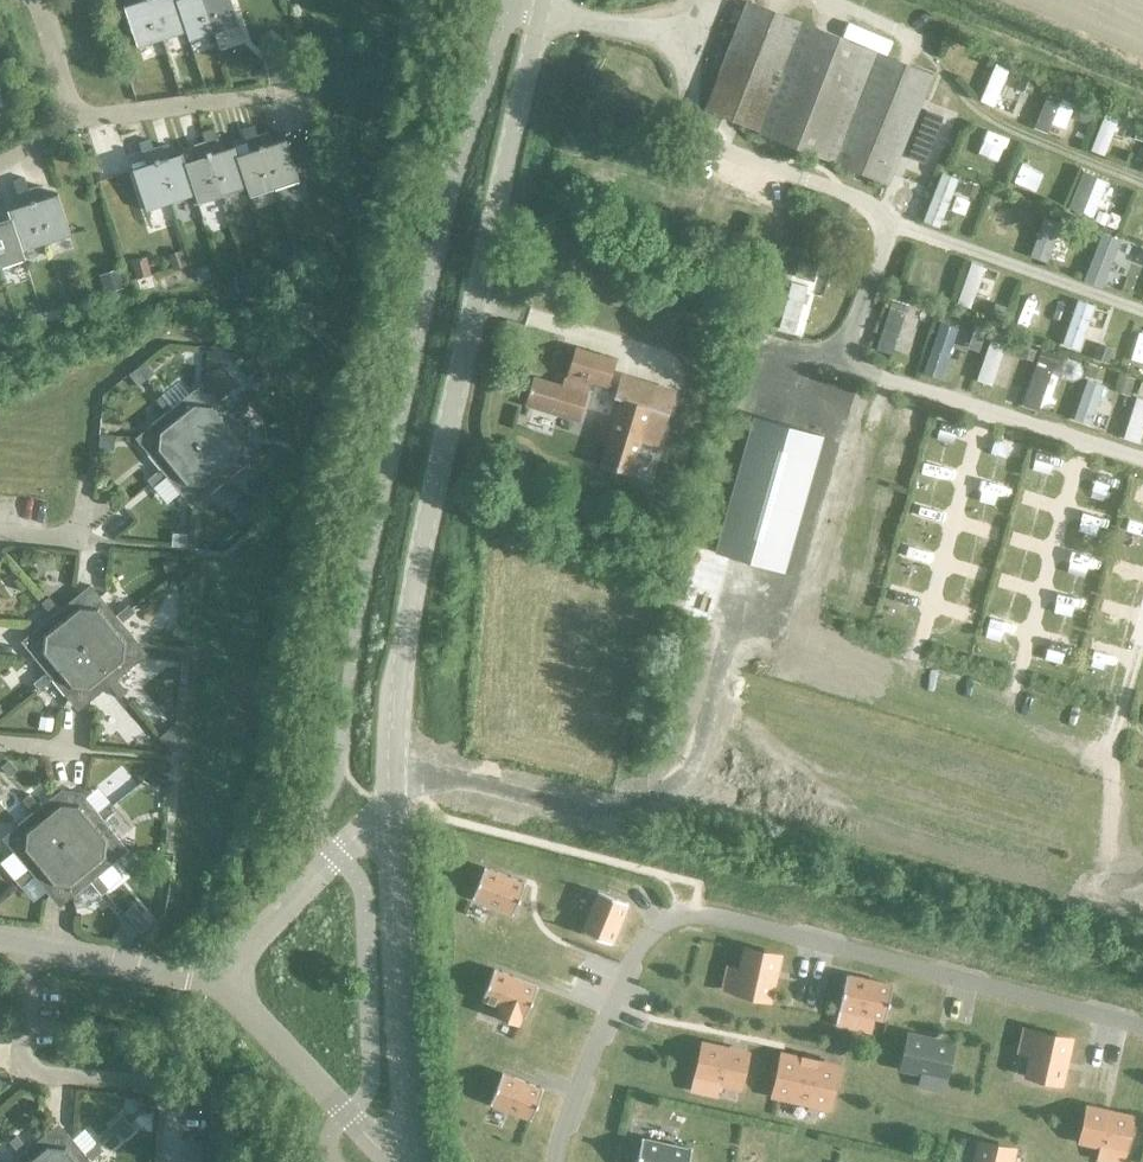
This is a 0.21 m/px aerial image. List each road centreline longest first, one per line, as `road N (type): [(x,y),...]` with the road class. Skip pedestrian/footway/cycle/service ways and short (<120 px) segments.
road 1 (tertiary): [(393,802),(412,589),(542,0)]
road 2 (tertiary): [(413,1157),(393,802)]
road 3 (track): [(1142,107),(948,23),(879,30)]
road 4 (unclassified): [(221,983),(379,1150),(413,1157)]
road 5 (unclassified): [(393,802),(221,983)]
road 6 (residential): [(221,983),(0,947)]
road 7 (residential): [(76,117),(283,92)]
road 8 (residential): [(76,117),(36,0)]

